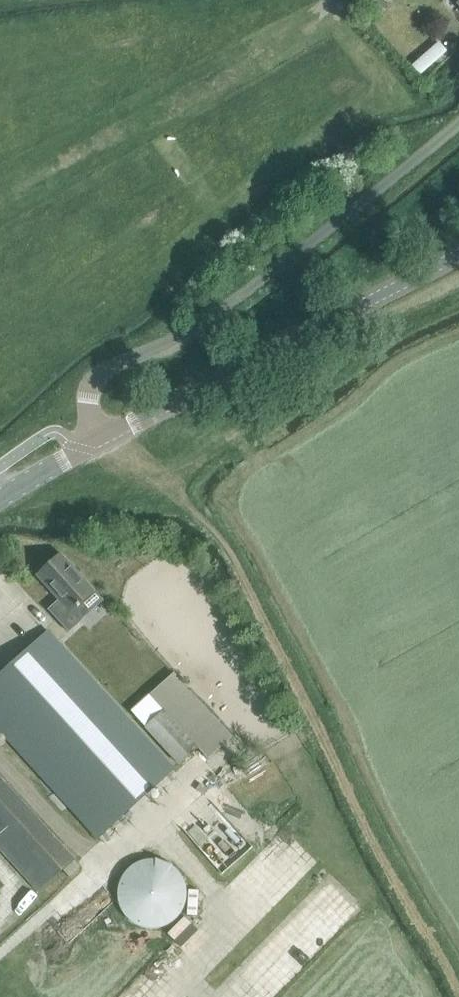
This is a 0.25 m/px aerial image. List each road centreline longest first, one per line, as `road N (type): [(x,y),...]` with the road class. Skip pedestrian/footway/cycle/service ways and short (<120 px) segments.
road 1 (track): [(458,993),(380,857),(214,530),(102,437)]
road 2 (unclassified): [(102,437),(86,395),(105,370),(192,331),(458,125)]
road 3 (tertiary): [(102,437),(458,253)]
road 4 (track): [(0,957),(104,866)]

